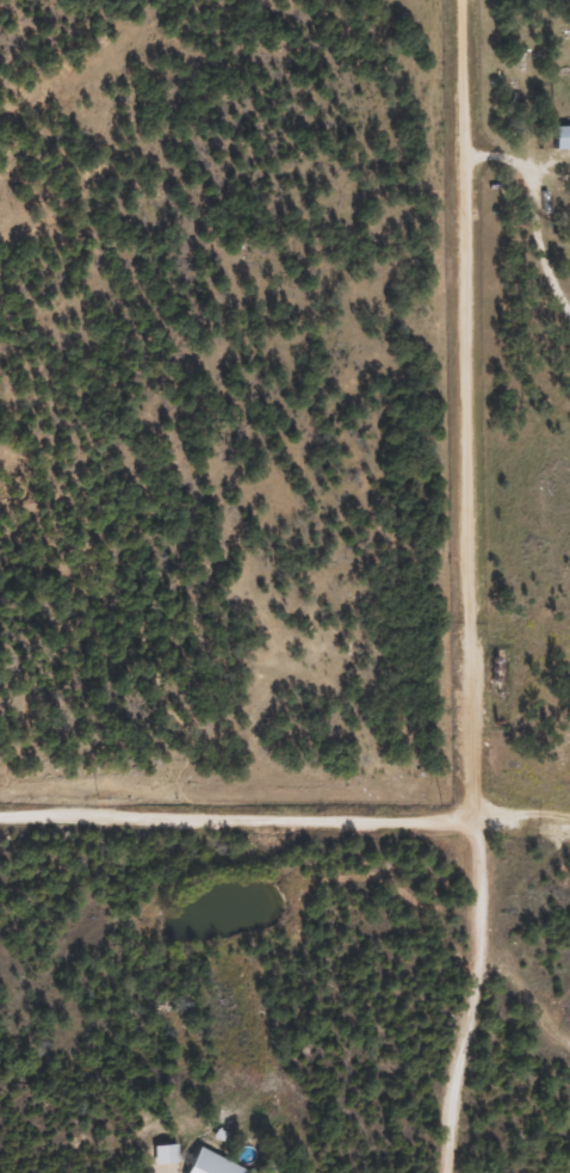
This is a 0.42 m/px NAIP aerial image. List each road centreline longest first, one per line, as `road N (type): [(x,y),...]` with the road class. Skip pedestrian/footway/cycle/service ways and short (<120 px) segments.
road 1 (residential): [(497,792),(489,0)]
road 2 (residential): [(497,792),(0,799)]

